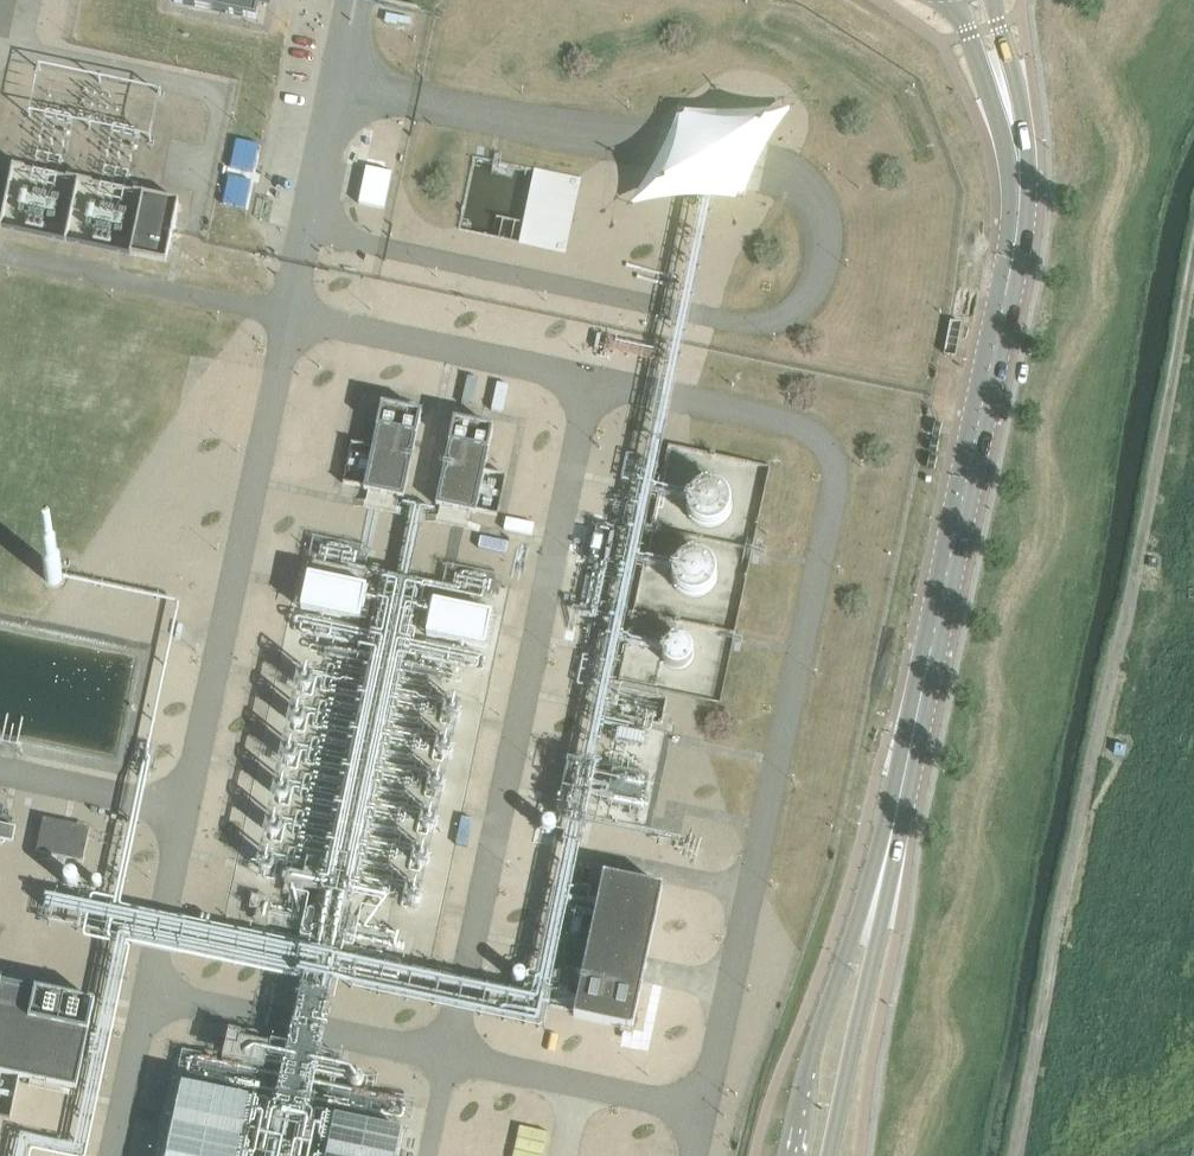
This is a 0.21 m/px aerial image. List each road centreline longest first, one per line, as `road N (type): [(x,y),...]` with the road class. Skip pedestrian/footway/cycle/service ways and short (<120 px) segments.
road 1 (tertiary): [(1012,124),(1021,191),(1014,251),(864,939)]
road 2 (tertiary): [(864,939),(831,1003),(788,1155)]
road 3 (tertiary): [(828,1155),(867,978),(864,939)]
road 4 (tertiary): [(956,0),(1012,124)]
road 5 (tertiary): [(1012,124),(991,0)]

